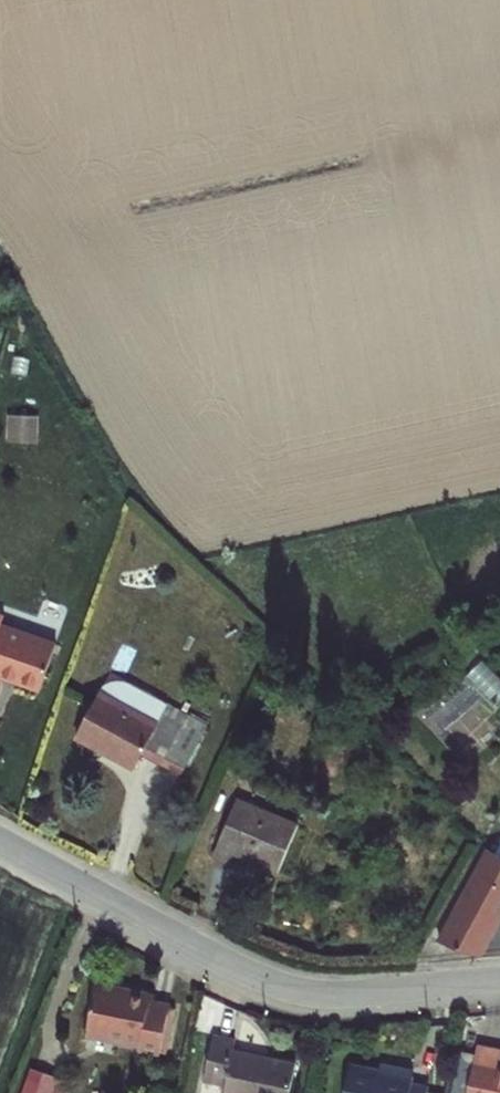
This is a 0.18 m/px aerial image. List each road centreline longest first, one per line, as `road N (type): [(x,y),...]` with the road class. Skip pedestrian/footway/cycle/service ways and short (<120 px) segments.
road 1 (tertiary): [(499,978),(367,994),(301,990),(213,953),(0,838)]

